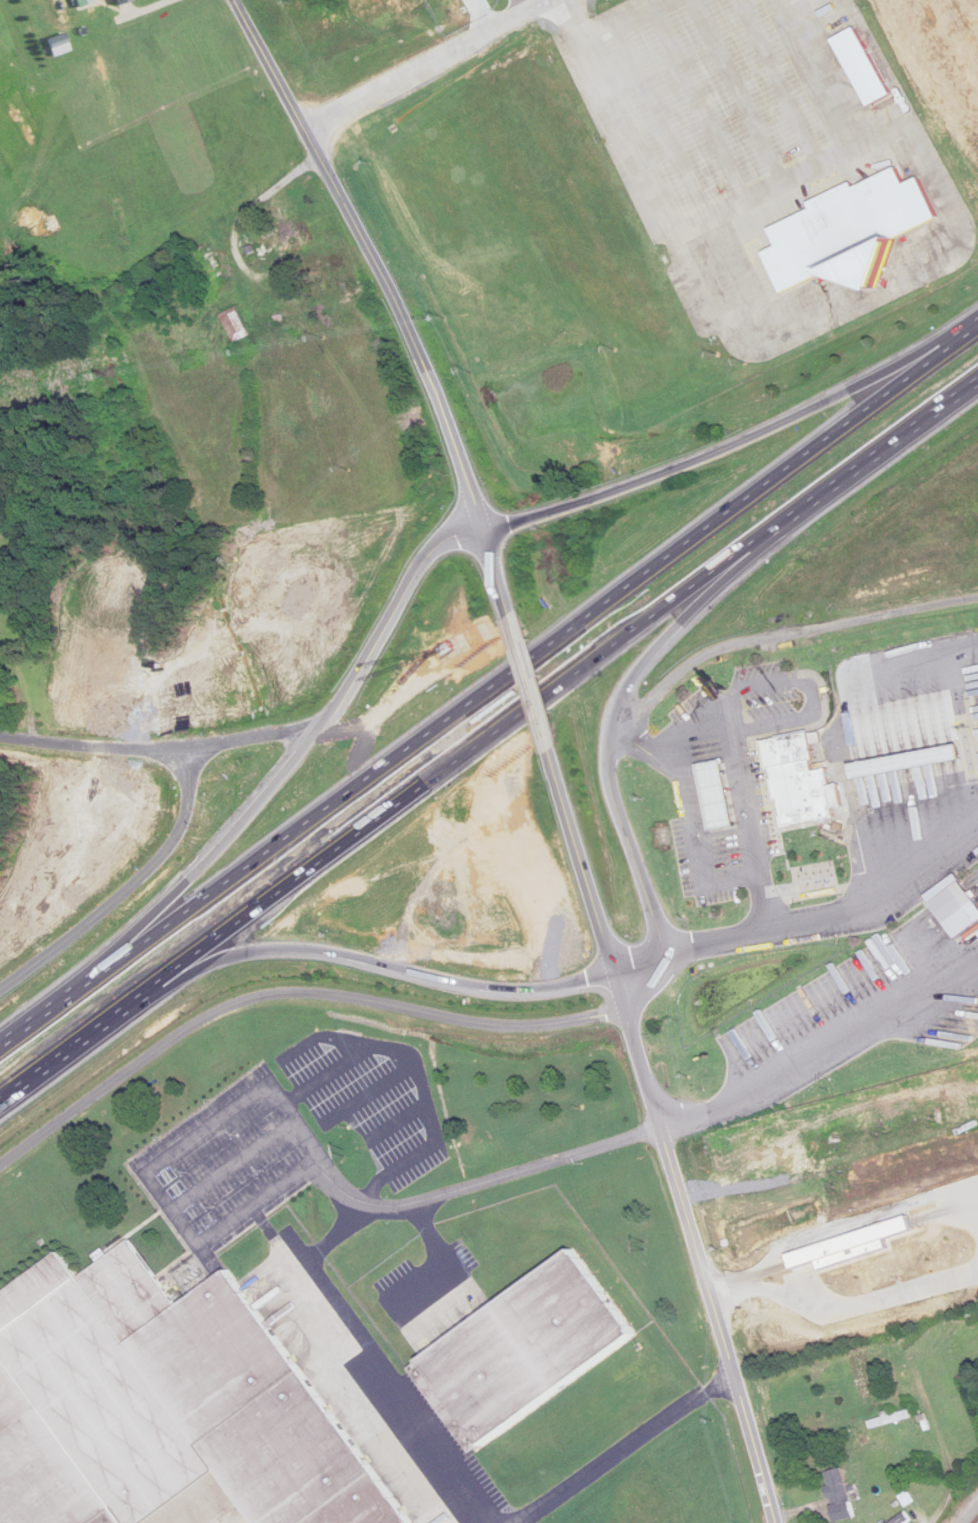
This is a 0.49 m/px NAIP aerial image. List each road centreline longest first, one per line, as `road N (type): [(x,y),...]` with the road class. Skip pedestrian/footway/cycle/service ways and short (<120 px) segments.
road 1 (motorway): [(977,325),(0,1047)]
road 2 (motorway): [(0,1096),(977,380)]
road 3 (tertiary): [(302,128),(244,169),(197,218),(165,285),(140,389),(82,742),(42,847),(0,918)]
road 4 (motorway): [(446,500),(345,547),(297,589),(81,958),(0,1041)]
road 5 (residential): [(740,1402),(544,1522),(502,1513),(300,1241)]
road 6 (motorway): [(536,802),(645,728),(977,422)]
road 7 (motorway): [(977,292),(706,422),(446,500)]
road 8 (motorway): [(120,1008),(536,802)]
road 9 (tertiary): [(523,759),(658,1178)]
road 10 (tertiary): [(0,1163),(189,1026),(236,1002),(290,992),(384,1004)]
road 11 (tertiary): [(302,128),(392,330),(446,500)]
road 12 (tertiary): [(658,1178),(618,1180),(593,1168),(564,1128),(530,1049),(504,1034),(384,1004)]
road 13 (tertiary): [(658,1178),(977,1079)]
road 14 (residential): [(302,128),(549,0)]
road 15 (tertiary): [(658,1178),(740,1402)]
road 16 (tertiary): [(302,128),(231,0)]
road 17 (tertiary): [(482,620),(523,759)]
road 18 (tertiary): [(446,500),(482,620)]
road 19 (tertiary): [(771,1522),(740,1402)]

